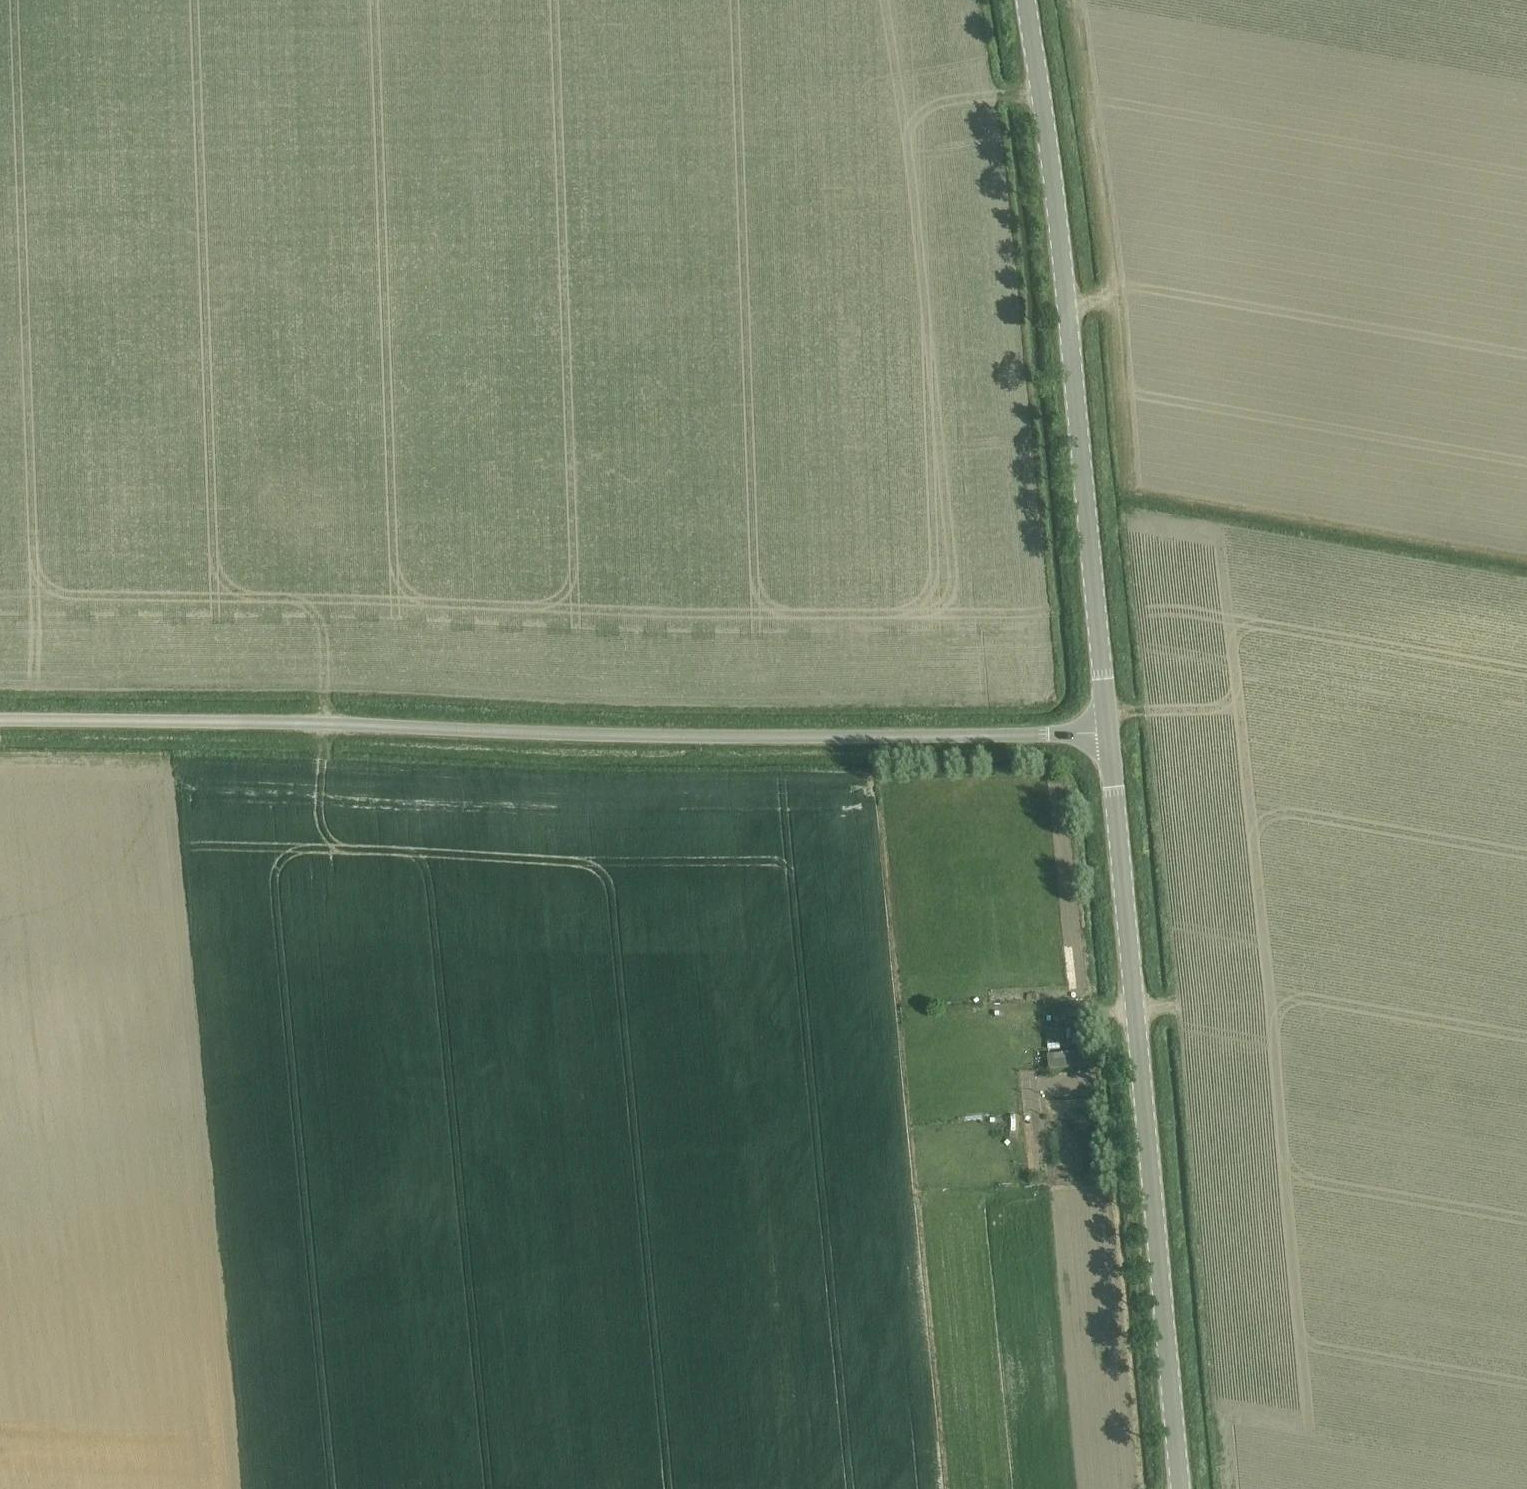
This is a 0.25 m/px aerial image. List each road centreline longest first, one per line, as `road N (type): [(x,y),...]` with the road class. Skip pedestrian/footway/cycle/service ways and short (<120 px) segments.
road 1 (unclassified): [(0,722),(608,738),(1107,738)]
road 2 (tertiary): [(1182,1488),(1107,738)]
road 3 (tertiary): [(1107,738),(1048,173),(1022,0)]

